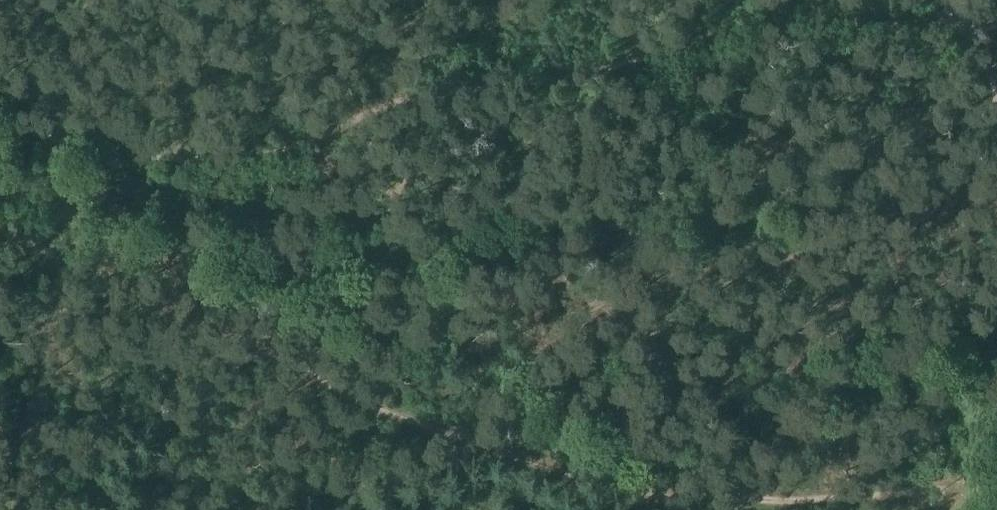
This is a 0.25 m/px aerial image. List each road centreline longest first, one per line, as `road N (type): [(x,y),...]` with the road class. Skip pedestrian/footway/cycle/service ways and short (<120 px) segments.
road 1 (track): [(0,227),(328,375),(649,497),(714,502),(975,481)]
road 2 (track): [(0,110),(90,149),(201,158),(264,152),(392,108),(817,16),(891,13),(962,23)]

